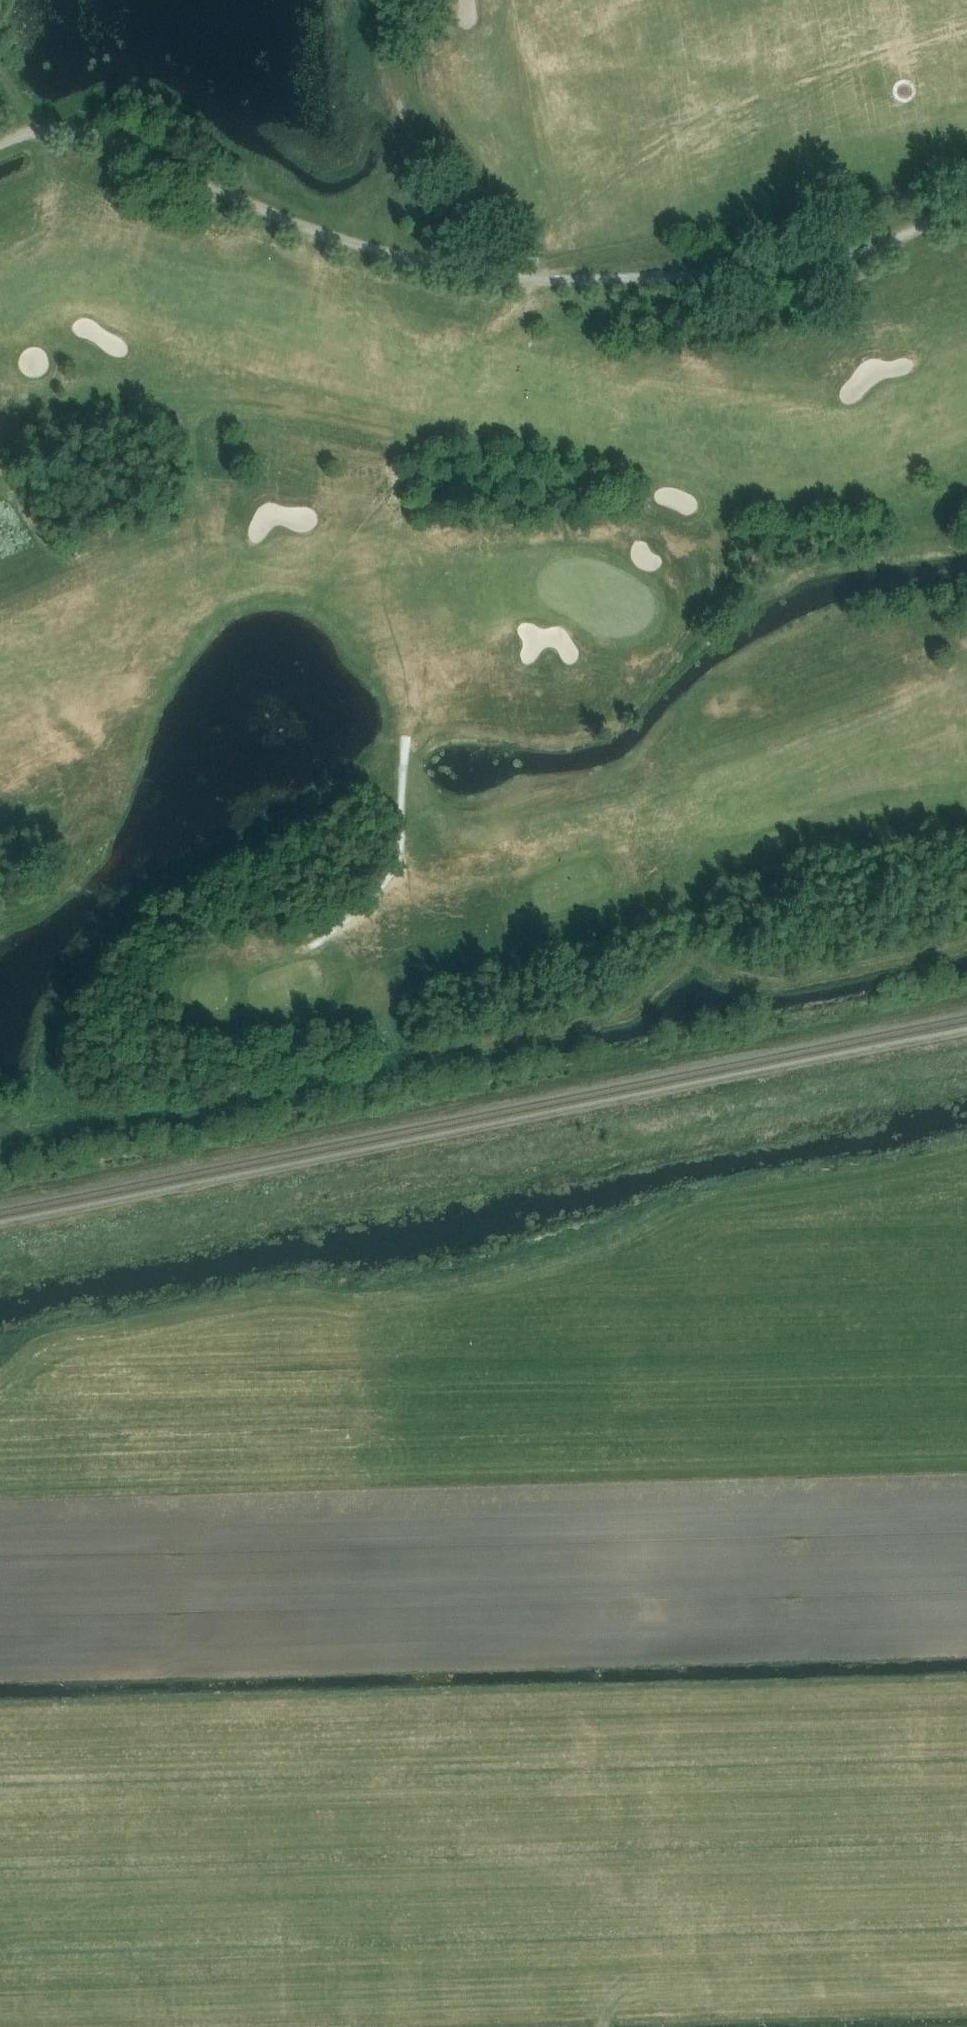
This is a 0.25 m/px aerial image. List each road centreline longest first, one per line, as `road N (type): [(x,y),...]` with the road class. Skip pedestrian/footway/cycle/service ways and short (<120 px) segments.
road 1 (track): [(966,211),(809,264),(623,279),(513,278),(301,226),(101,137),(52,130),(0,143)]
road 2 (track): [(311,948),(378,891),(397,857),(406,738)]

